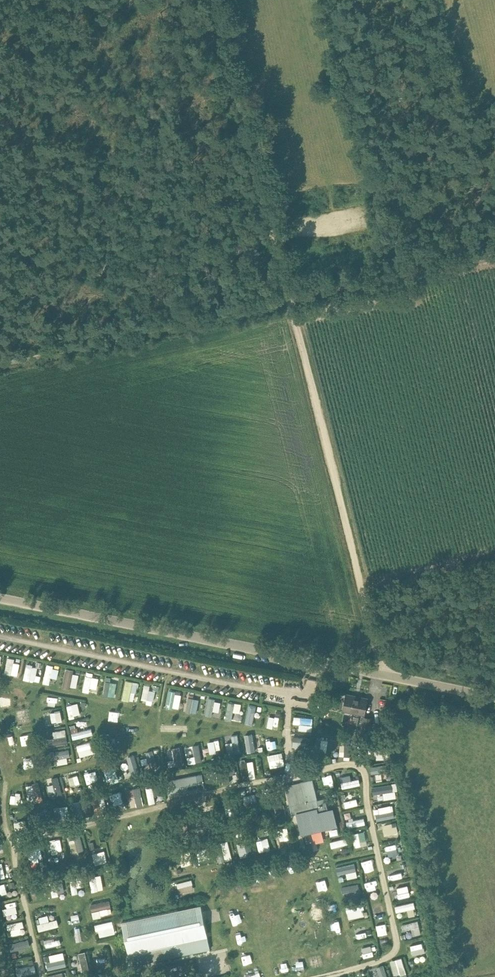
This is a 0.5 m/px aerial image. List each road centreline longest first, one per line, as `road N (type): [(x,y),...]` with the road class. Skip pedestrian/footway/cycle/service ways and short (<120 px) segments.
road 1 (track): [(381,674),(291,305)]
road 2 (unclassified): [(314,661),(0,599)]
road 3 (track): [(291,305),(211,0)]
road 4 (track): [(291,305),(0,365)]
road 5 (track): [(494,262),(291,305)]
road 6 (unclassified): [(494,697),(314,661)]

